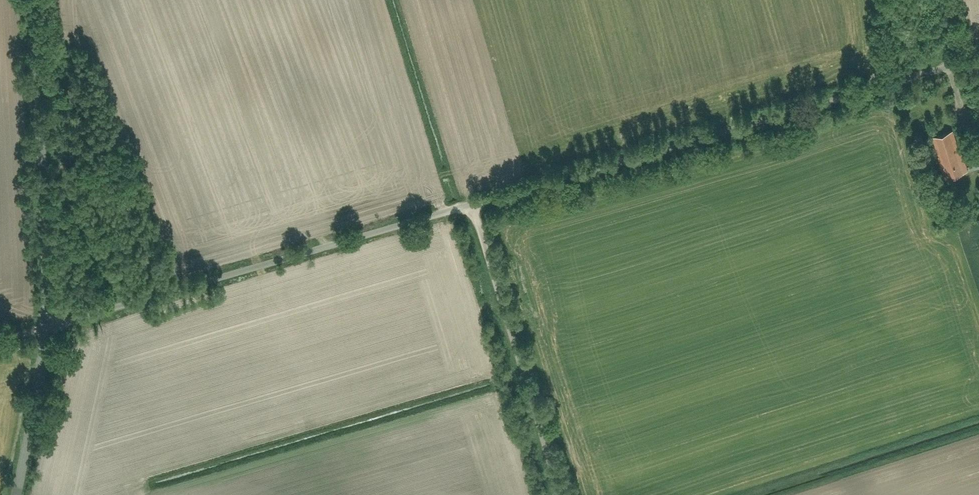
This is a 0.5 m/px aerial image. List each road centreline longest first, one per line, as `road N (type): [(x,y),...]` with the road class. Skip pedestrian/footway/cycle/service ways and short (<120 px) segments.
road 1 (unclassified): [(474,207),(978,61)]
road 2 (unclassified): [(46,319),(474,207)]
road 3 (unclassified): [(46,319),(32,0)]
road 4 (unclassified): [(474,207),(562,494)]
road 5 (unclassified): [(16,494),(46,319)]

